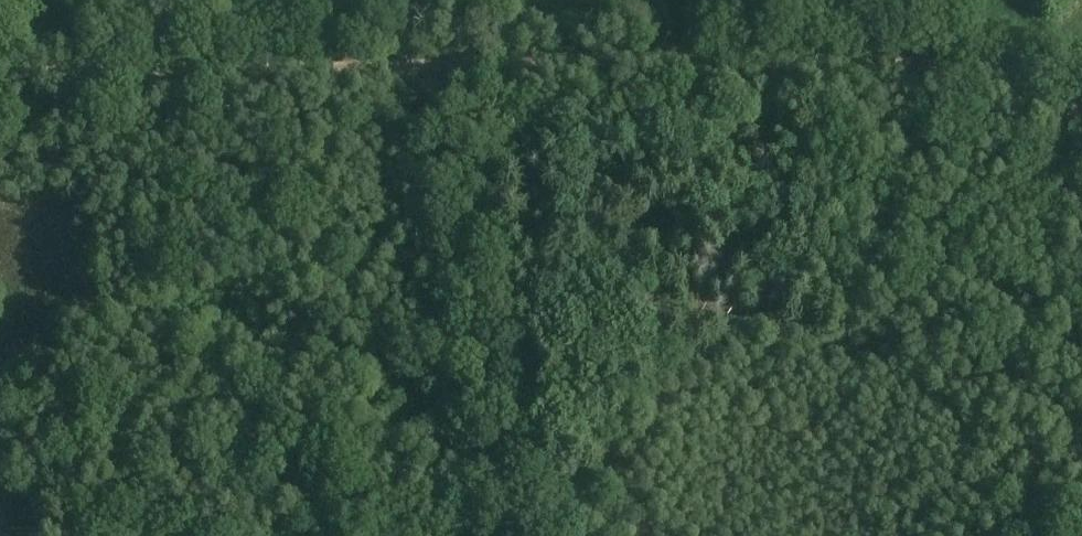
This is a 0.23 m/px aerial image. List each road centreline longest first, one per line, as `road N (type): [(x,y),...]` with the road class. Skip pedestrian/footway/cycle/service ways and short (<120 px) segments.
road 1 (track): [(434,65),(523,535)]
road 2 (track): [(0,72),(434,65)]
road 3 (track): [(680,59),(929,54),(1081,99)]
road 4 (track): [(434,65),(680,59)]

